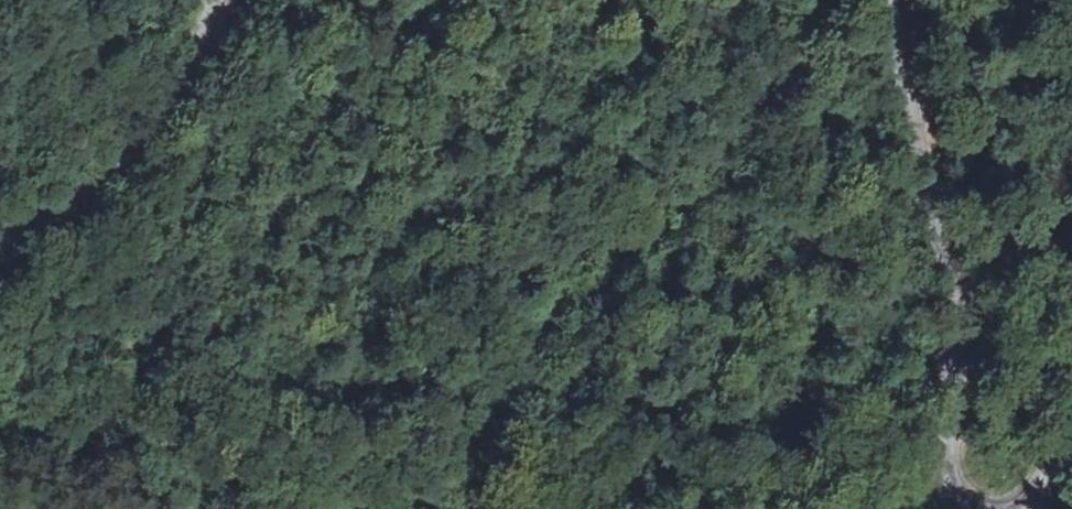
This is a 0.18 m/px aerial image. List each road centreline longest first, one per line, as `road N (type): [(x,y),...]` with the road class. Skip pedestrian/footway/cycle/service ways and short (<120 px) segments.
road 1 (unclassified): [(1071,442),(1036,495),(1014,504),(987,505),(957,483),(945,443),(958,336),(954,272),(892,0)]
road 2 (track): [(492,417),(562,314),(692,208),(741,155),(823,0)]
road 3 (track): [(122,426),(188,244),(214,84),(205,44)]
road 4 (unclassified): [(223,0),(189,77),(114,167),(0,242)]

